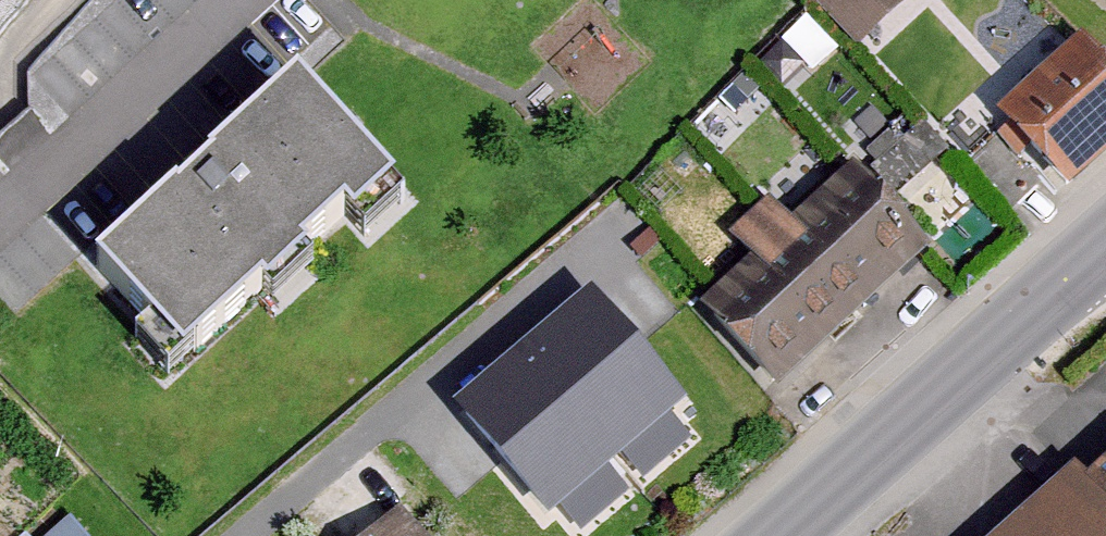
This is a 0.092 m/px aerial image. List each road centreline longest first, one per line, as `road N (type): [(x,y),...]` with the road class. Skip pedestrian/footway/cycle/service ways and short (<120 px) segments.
road 1 (secondary): [(773,535),(1105,241)]
road 2 (residential): [(444,363),(247,535)]

